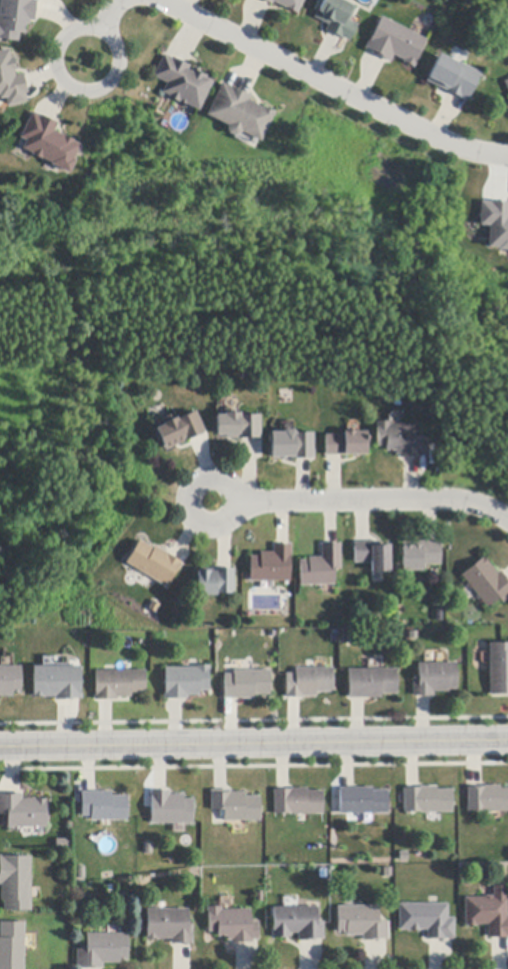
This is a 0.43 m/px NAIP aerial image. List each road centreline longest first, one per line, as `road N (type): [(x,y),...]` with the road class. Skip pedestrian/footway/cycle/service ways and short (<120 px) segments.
road 1 (residential): [(507,741),(0,748)]
road 2 (residential): [(507,158),(462,150),(158,0)]
road 3 (residential): [(207,502),(437,499),(485,507),(507,521)]
road 4 (residential): [(109,83),(120,55),(112,36),(93,25),(62,36),(54,57),(61,78),(79,90),(109,83)]

